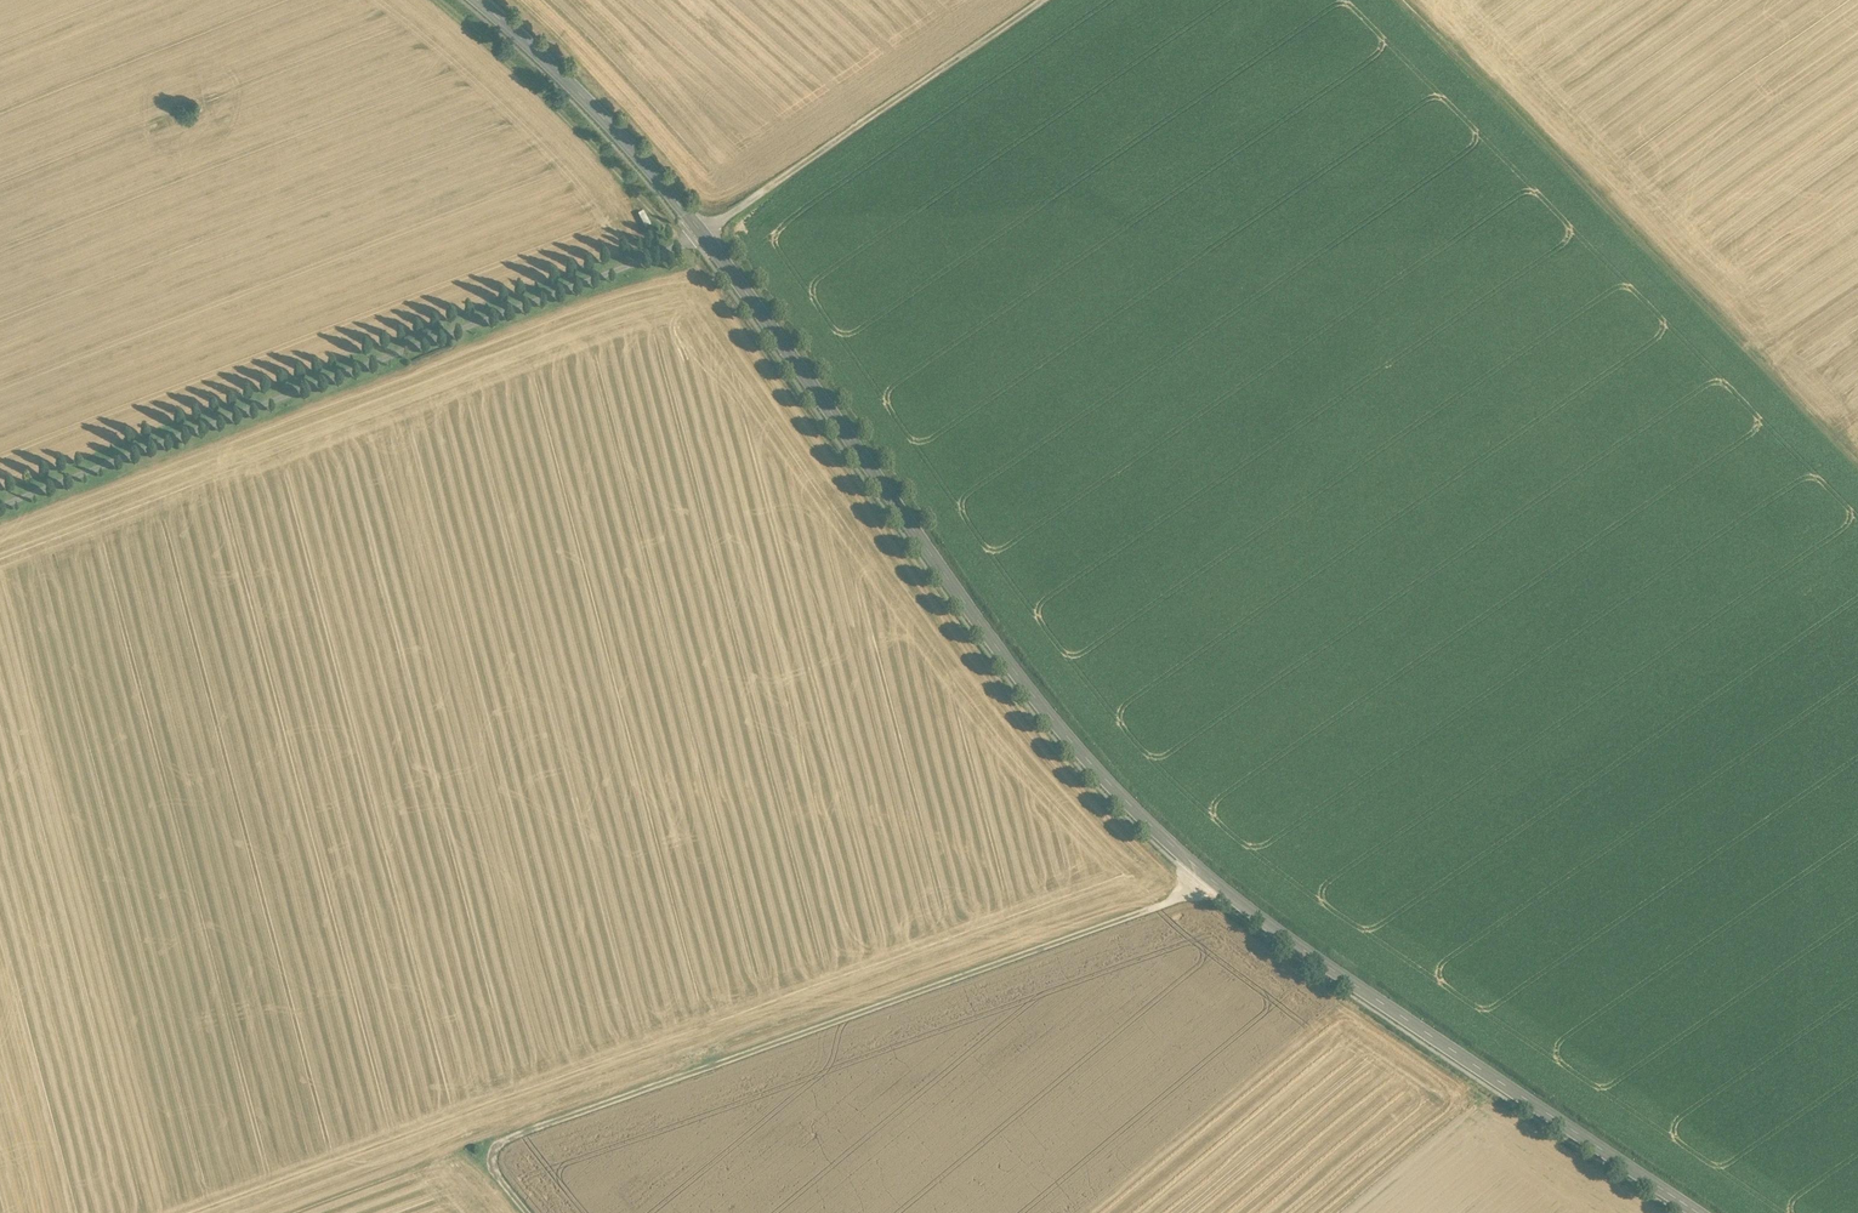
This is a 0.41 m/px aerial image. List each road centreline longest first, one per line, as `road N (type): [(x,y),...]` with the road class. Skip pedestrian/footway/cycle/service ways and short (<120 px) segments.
road 1 (tertiary): [(1694,1212),(1330,972),(1194,869),(1043,706),(670,195),(567,84),(473,0)]
road 2 (track): [(533,1212),(501,1168),(512,1155),(1084,946),(1217,889)]
road 3 (track): [(1401,0),(1857,462)]
road 4 (track): [(703,236),(768,203),(1065,0)]
road 5 (track): [(682,245),(531,86),(431,0)]

